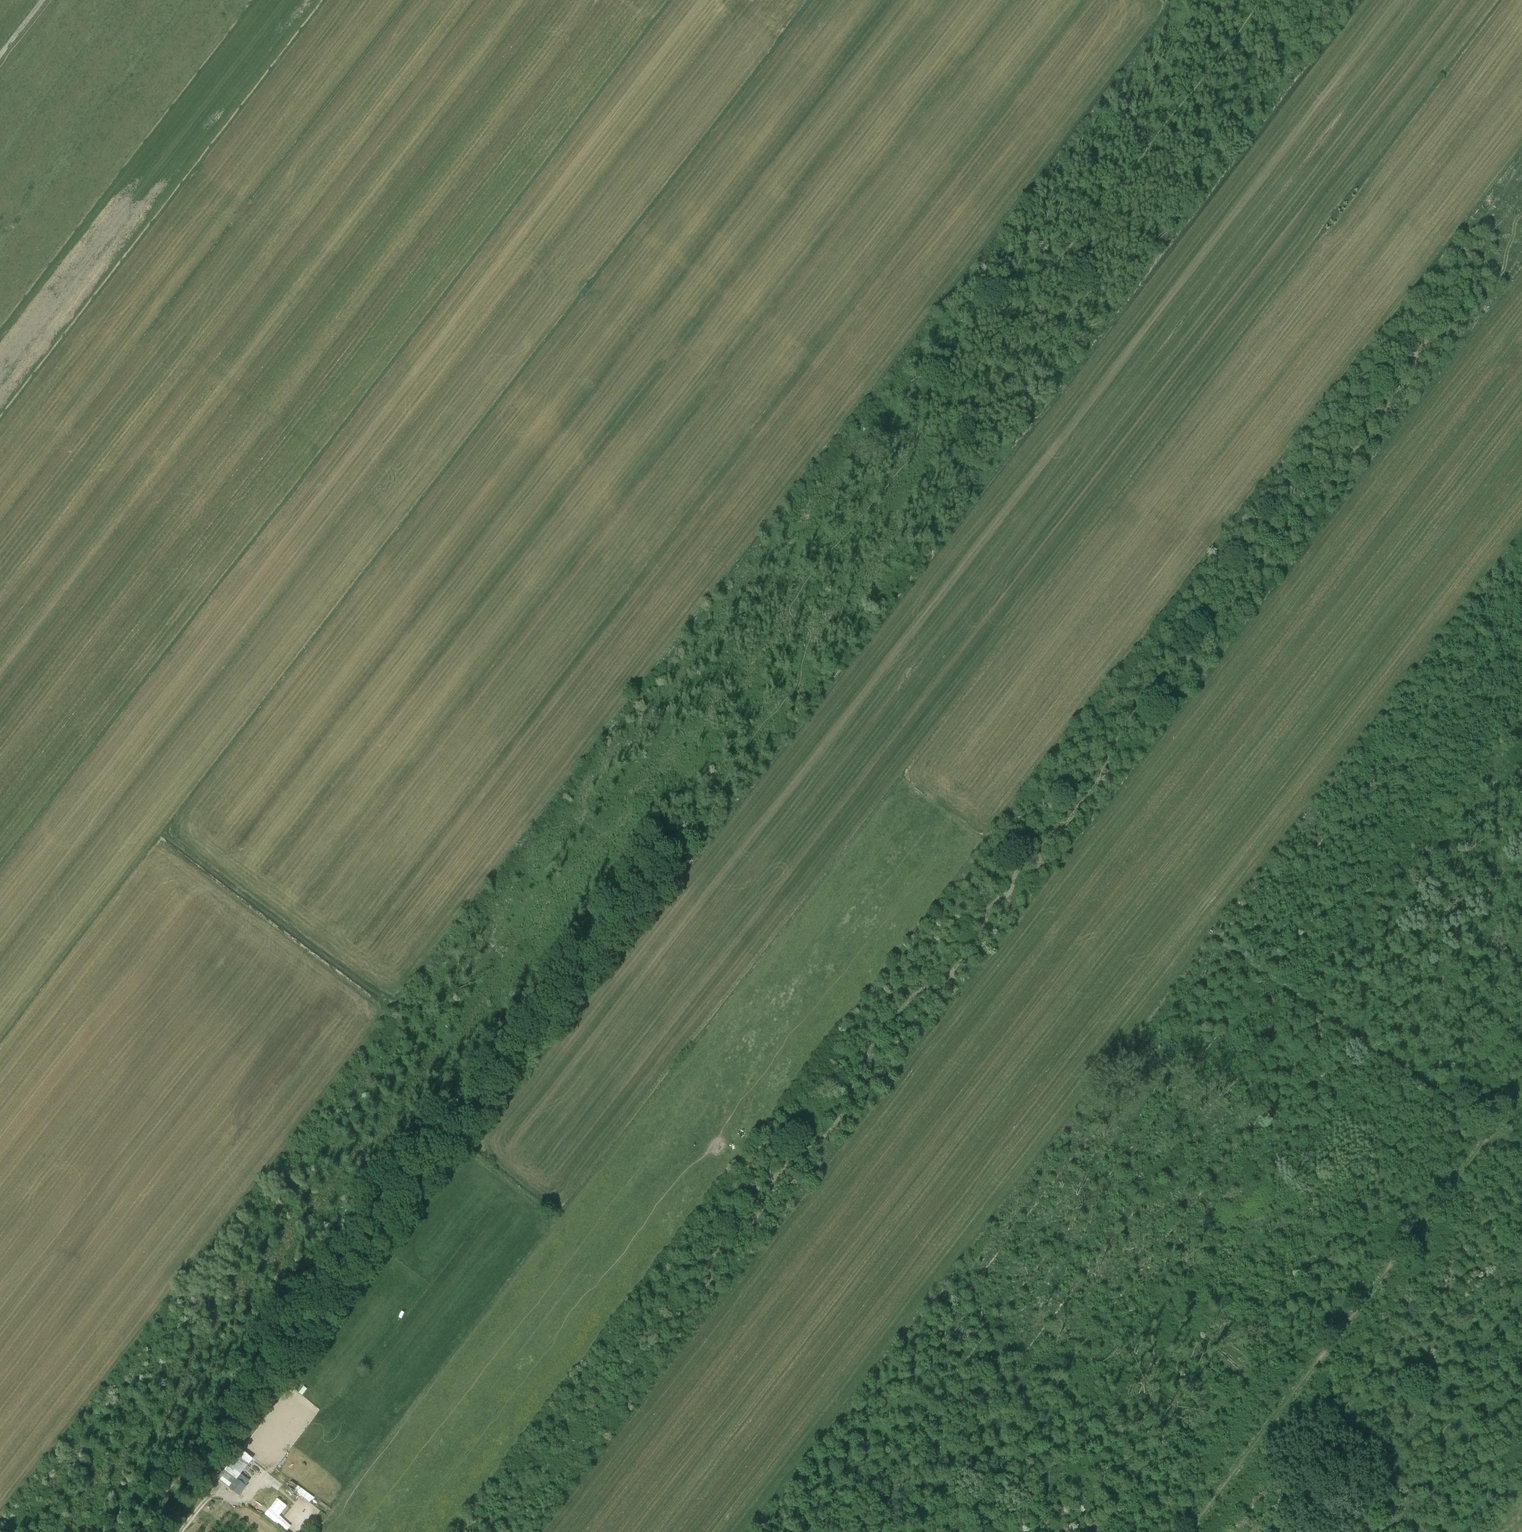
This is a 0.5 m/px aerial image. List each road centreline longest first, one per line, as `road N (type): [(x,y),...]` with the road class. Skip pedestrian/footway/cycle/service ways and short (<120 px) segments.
road 1 (track): [(1188,1531),(1521,1095)]

